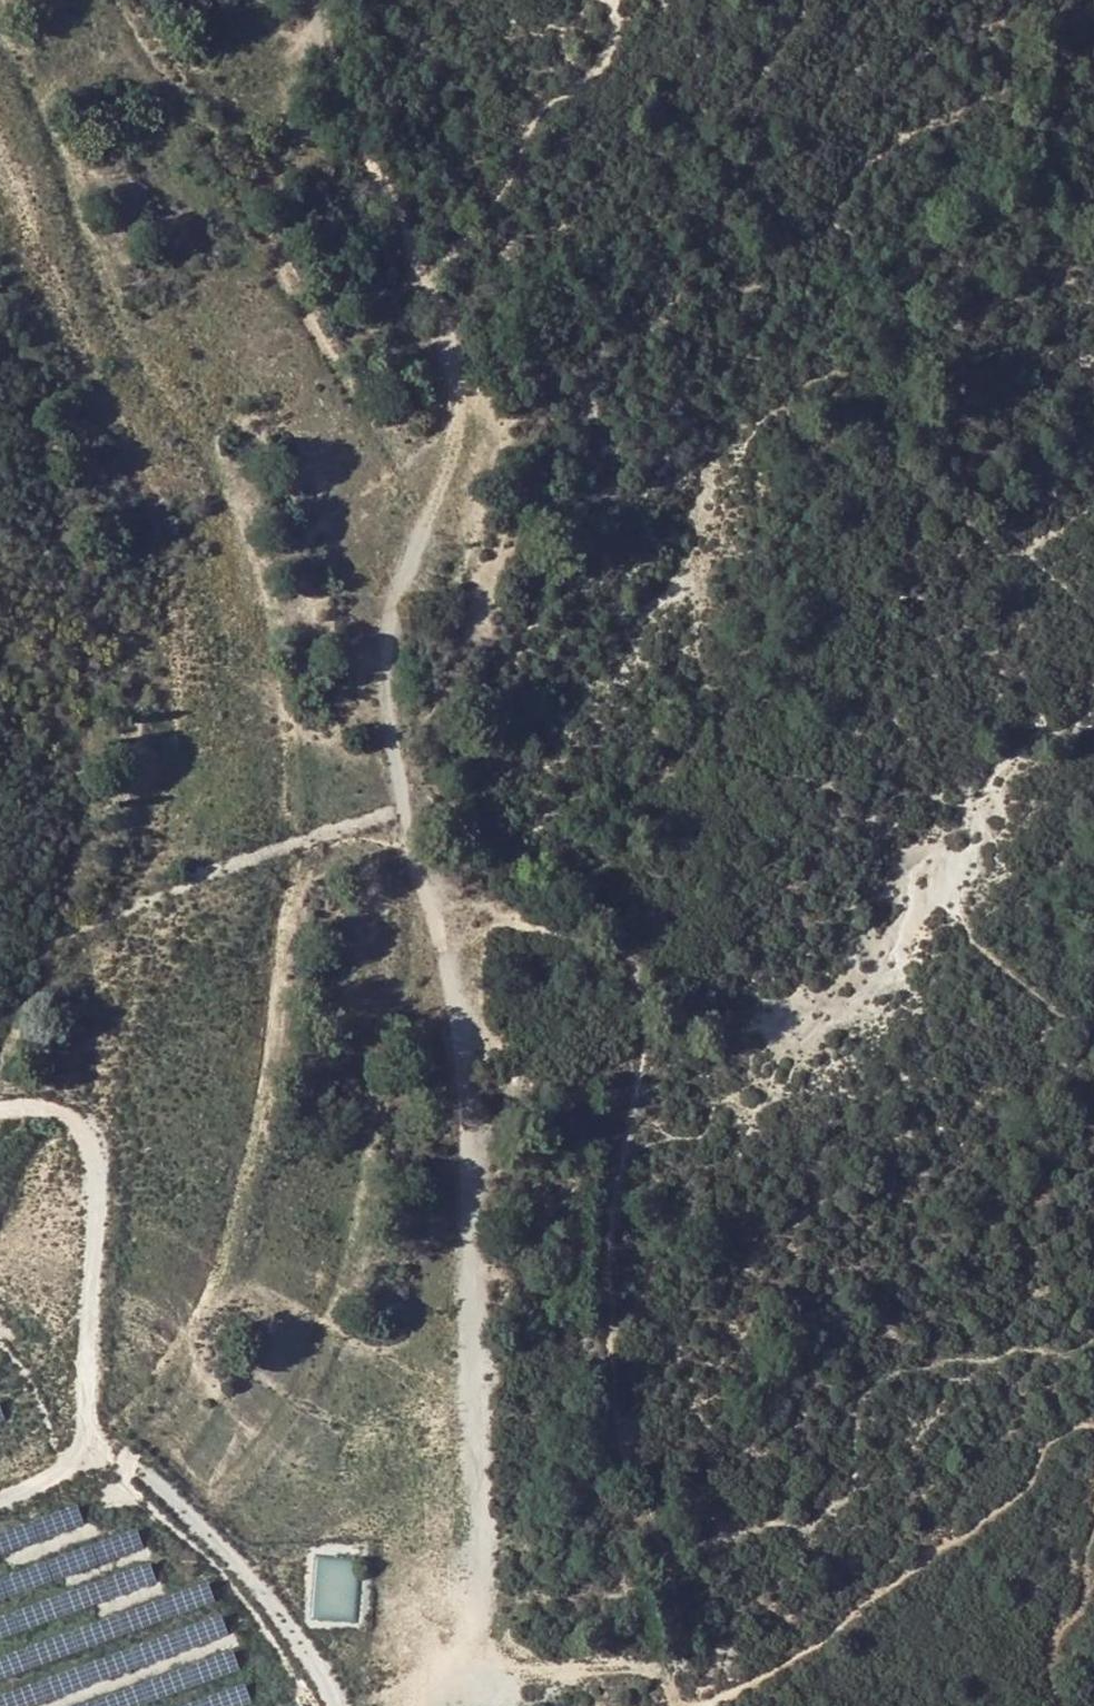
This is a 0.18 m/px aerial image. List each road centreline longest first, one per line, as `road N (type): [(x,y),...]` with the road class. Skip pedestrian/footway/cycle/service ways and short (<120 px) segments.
road 1 (track): [(318,0),(331,64),(457,375),(439,501),(393,618),(385,731),(464,1017),(478,1322),(479,1628),(428,1705)]
road 2 (track): [(460,1666),(640,1665),(666,1673),(685,1705)]

